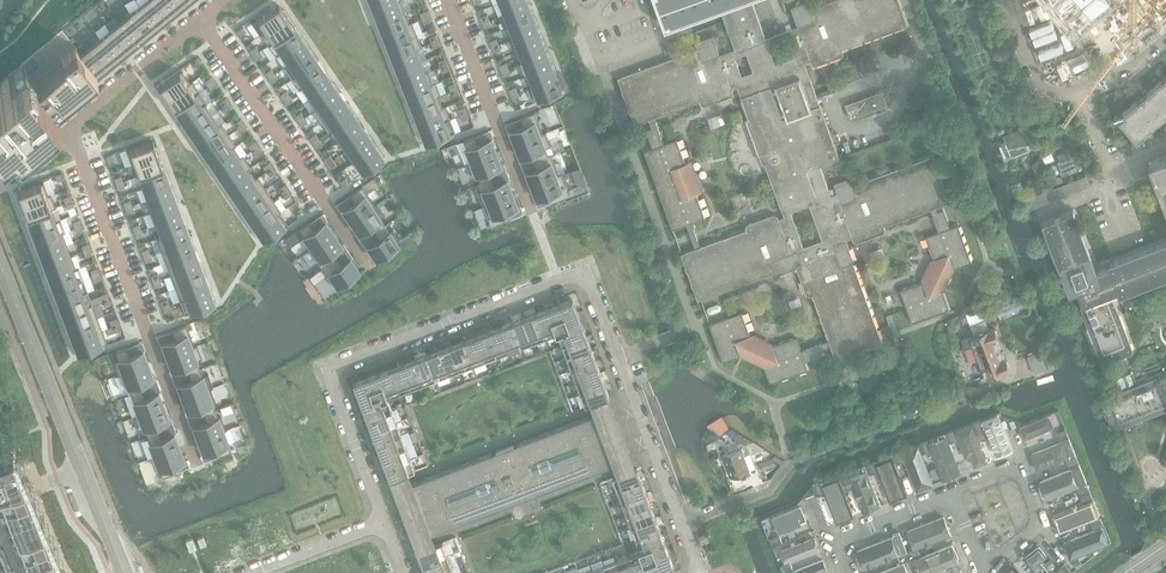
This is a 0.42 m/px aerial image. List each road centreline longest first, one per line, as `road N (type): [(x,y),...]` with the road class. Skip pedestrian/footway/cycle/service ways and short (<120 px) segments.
road 1 (residential): [(682,527),(584,271),(331,364),(385,523)]
road 2 (residential): [(196,468),(67,128)]
road 3 (unclassified): [(123,572),(0,267)]
road 4 (residential): [(200,20),(373,267)]
road 5 (residential): [(533,214),(449,0)]
road 6 (residential): [(1008,0),(1048,90),(1116,71),(1165,37)]
road 7 (residential): [(952,495),(1018,467),(1038,524),(981,567)]
road 8 (residential): [(200,20),(67,128)]
road 9 (residential): [(847,572),(839,552),(845,536),(952,495)]
road 10 (residential): [(385,523),(254,572)]
road 11 (residential): [(682,527),(769,492),(788,464)]

